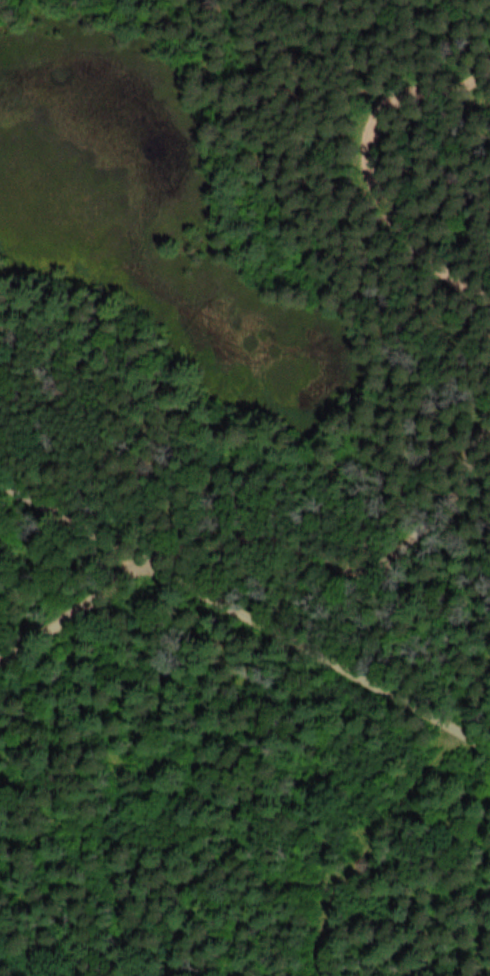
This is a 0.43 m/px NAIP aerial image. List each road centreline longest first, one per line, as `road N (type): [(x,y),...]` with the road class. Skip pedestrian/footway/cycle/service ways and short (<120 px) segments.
road 1 (track): [(489,366),(469,420),(154,566),(0,650)]
road 2 (track): [(489,740),(0,486)]
road 3 (track): [(418,0),(352,134),(489,295)]

